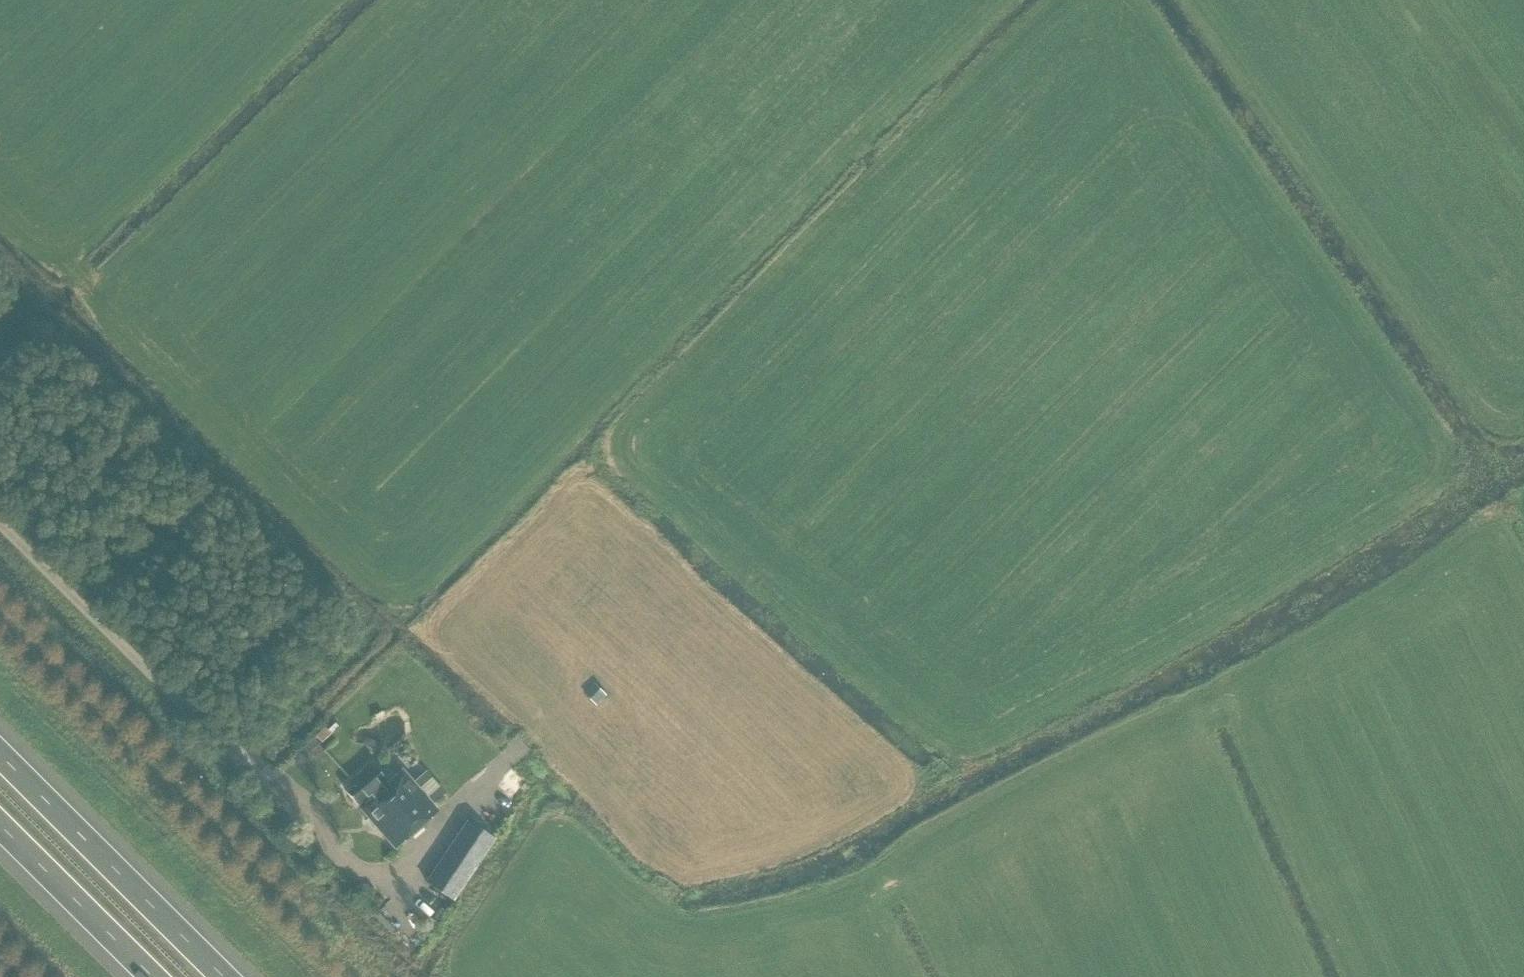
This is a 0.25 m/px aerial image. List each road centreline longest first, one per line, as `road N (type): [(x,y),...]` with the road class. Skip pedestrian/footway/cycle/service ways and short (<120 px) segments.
road 1 (unclassified): [(266,802),(0,534)]
road 2 (motorway): [(223,976),(0,755)]
road 3 (motorway): [(0,827),(150,976)]

